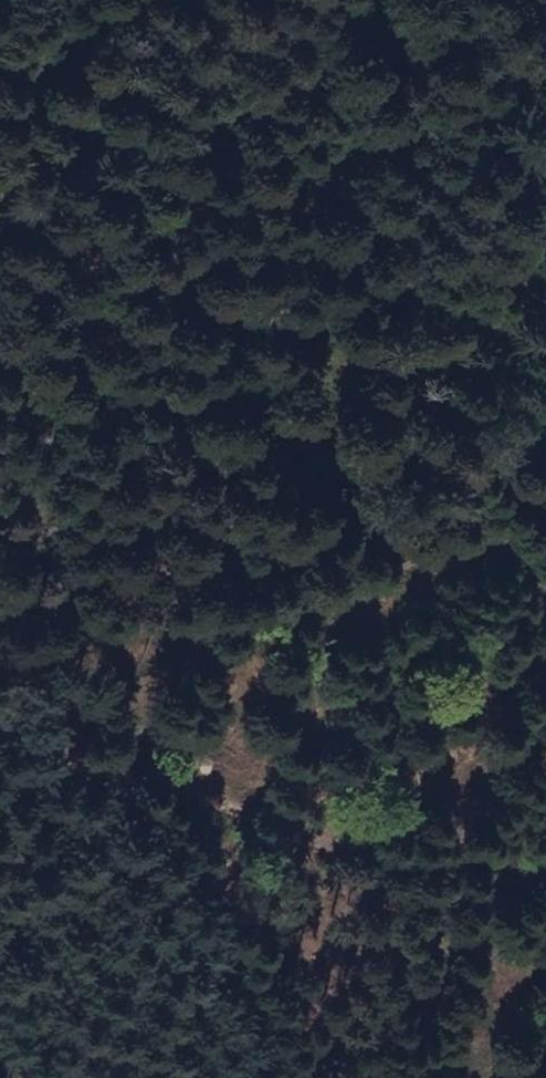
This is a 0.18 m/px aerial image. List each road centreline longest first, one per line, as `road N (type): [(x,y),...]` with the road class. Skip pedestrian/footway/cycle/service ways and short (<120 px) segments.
road 1 (track): [(0,732),(273,848),(545,863)]

